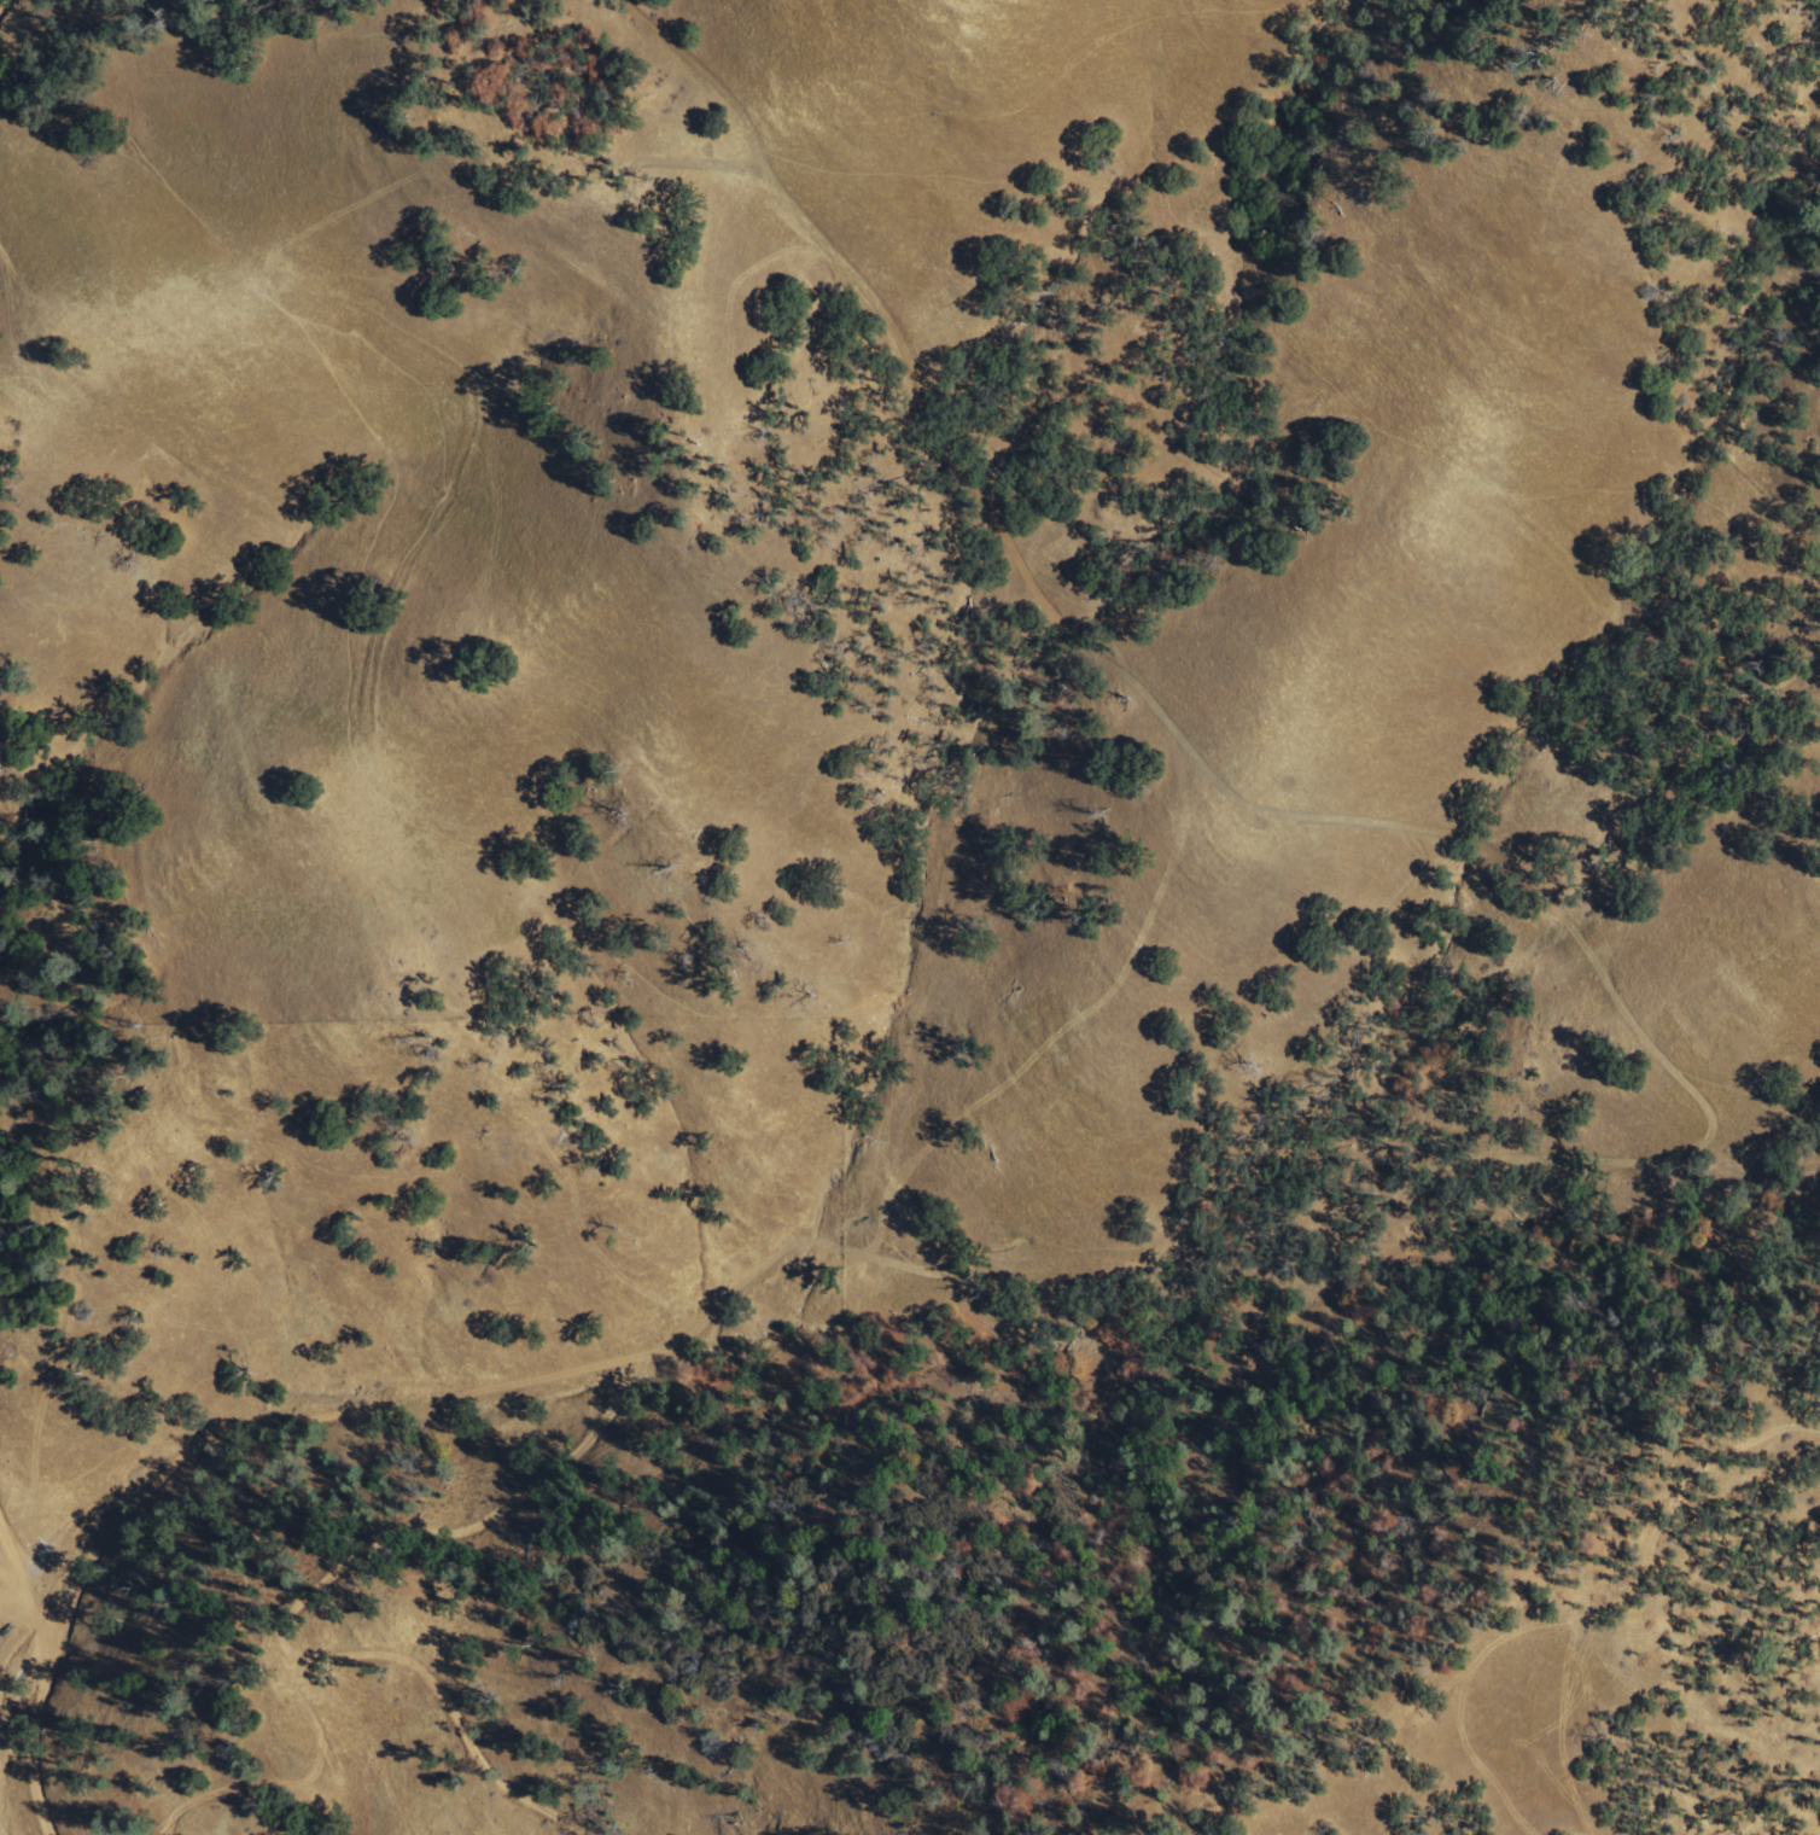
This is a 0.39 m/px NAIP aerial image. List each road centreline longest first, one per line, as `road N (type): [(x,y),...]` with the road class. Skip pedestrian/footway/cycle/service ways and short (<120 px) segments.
road 1 (residential): [(1819,1088),(1412,1026),(1302,1058),(1142,1161),(1007,1136),(949,1090),(833,1129),(665,1240),(401,1278),(310,1336),(202,1440),(35,1625)]
road 2 (residential): [(101,1834),(0,1540)]

